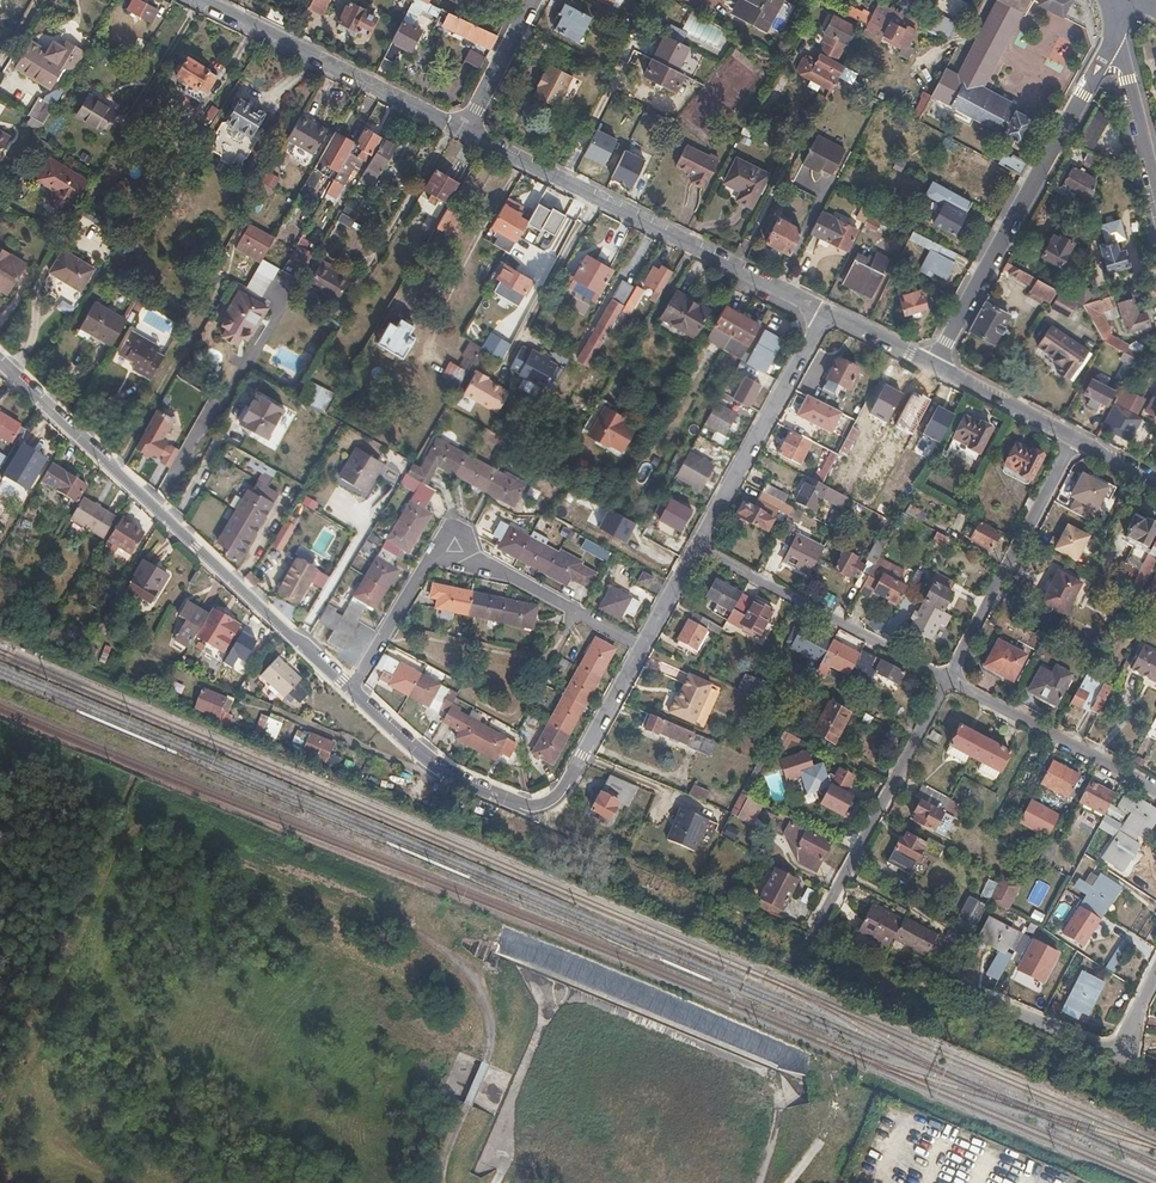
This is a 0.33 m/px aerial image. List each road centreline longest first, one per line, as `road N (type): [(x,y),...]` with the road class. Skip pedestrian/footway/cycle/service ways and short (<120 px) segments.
road 1 (residential): [(351,693),(0,360)]
road 2 (tertiary): [(464,130),(827,312)]
road 3 (tertiary): [(1114,36),(931,364)]
road 4 (tertiary): [(196,0),(464,130)]
road 5 (residential): [(951,679),(817,933)]
road 6 (residential): [(697,549),(951,679)]
road 7 (residential): [(697,549),(827,312)]
road 8 (residential): [(1072,438),(951,679)]
road 9 (residential): [(951,679),(1155,793)]
road 10 (residential): [(544,807),(520,806),(447,774),(351,693)]
road 11 (residential): [(544,807),(562,794),(642,649)]
road 12 (residential): [(479,566),(642,649)]
road 13 (tertiary): [(1155,201),(1114,36)]
road 14 (residential): [(1155,977),(1123,1054),(1053,1024)]
road 15 (tertiary): [(931,364),(1072,438)]
road 16 (residential): [(351,693),(431,559)]
road 17 (tertiary): [(532,0),(464,130)]

